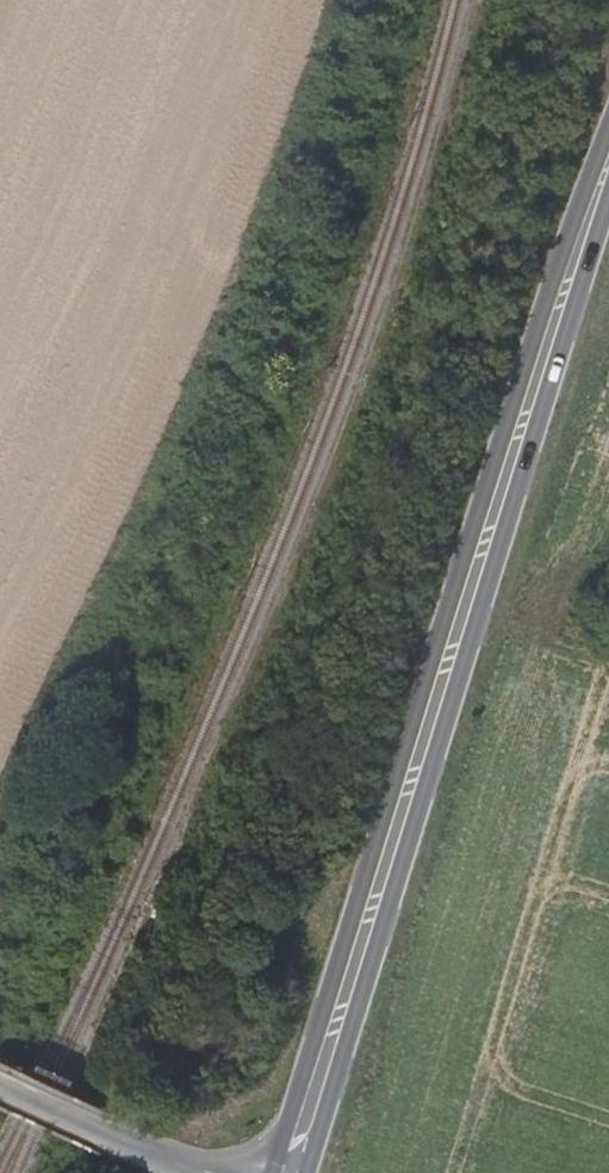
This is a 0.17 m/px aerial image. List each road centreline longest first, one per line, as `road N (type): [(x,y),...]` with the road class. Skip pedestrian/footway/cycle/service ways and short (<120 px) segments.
road 1 (secondary): [(608,158),(539,334),(273,1172)]
road 2 (secondary): [(308,1172),(608,186)]
road 3 (tertiary): [(196,1172),(0,1086)]

